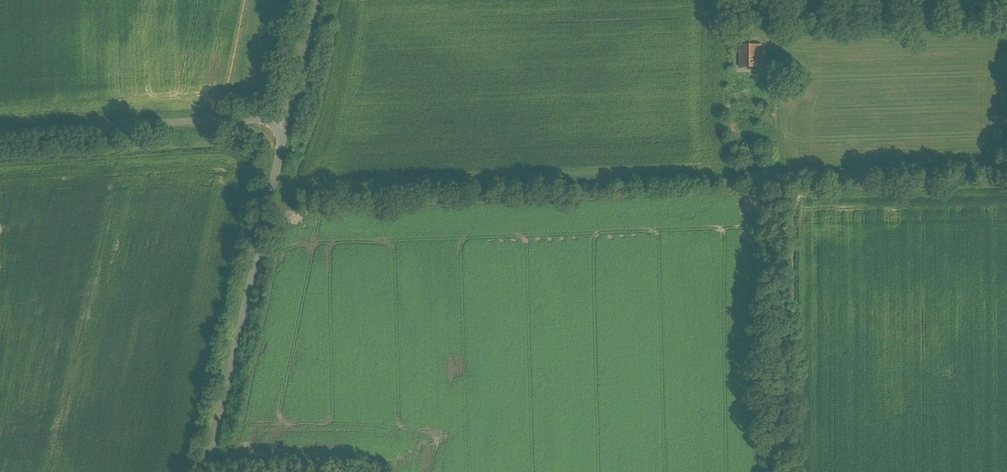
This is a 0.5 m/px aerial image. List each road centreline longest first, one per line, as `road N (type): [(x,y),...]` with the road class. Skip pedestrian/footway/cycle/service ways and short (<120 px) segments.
road 1 (unclassified): [(207,471),(287,119)]
road 2 (unclassified): [(287,119),(0,135)]
road 3 (unclassified): [(314,0),(287,119)]

